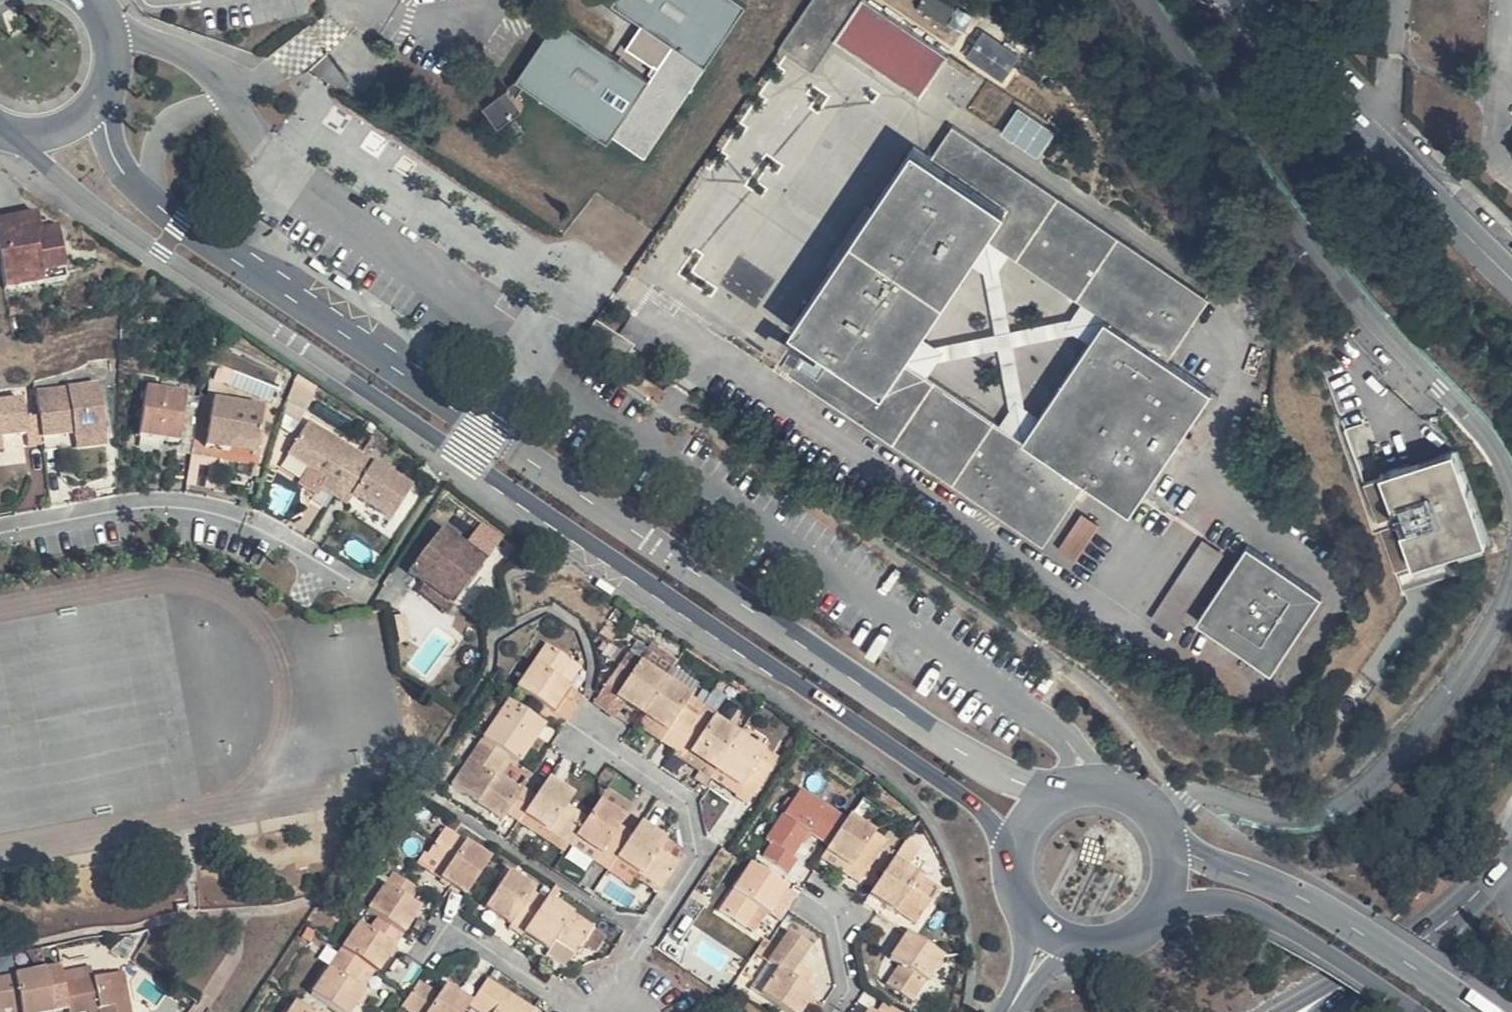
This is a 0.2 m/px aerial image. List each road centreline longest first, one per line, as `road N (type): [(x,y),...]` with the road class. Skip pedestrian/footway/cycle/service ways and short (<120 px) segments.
road 1 (unclassified): [(14,131),(163,252),(967,797),(1015,853)]
road 2 (unclassified): [(1061,792),(1019,783),(952,747),(183,224),(122,163),(107,87)]
road 3 (residential): [(1511,481),(1476,421),(1282,224),(1201,118),(1137,0)]
road 4 (residential): [(1158,819),(1201,797),(1302,818),(1357,799),(1455,695),(1511,593)]
road 5 (secondary): [(1511,273),(1228,0)]
road 6 (residential): [(362,594),(289,548),(210,524),(0,551)]
road 7 (residential): [(622,1005),(647,938),(700,854),(689,801),(573,721)]
road 8 (unclassified): [(1451,994),(1288,887),(1171,848)]
road 9 (unclassified): [(1160,906),(1222,901),(1256,910),(1419,1011)]
road 10 (secondary): [(1511,875),(1330,989)]
road 11 (residential): [(598,1011),(468,929)]

